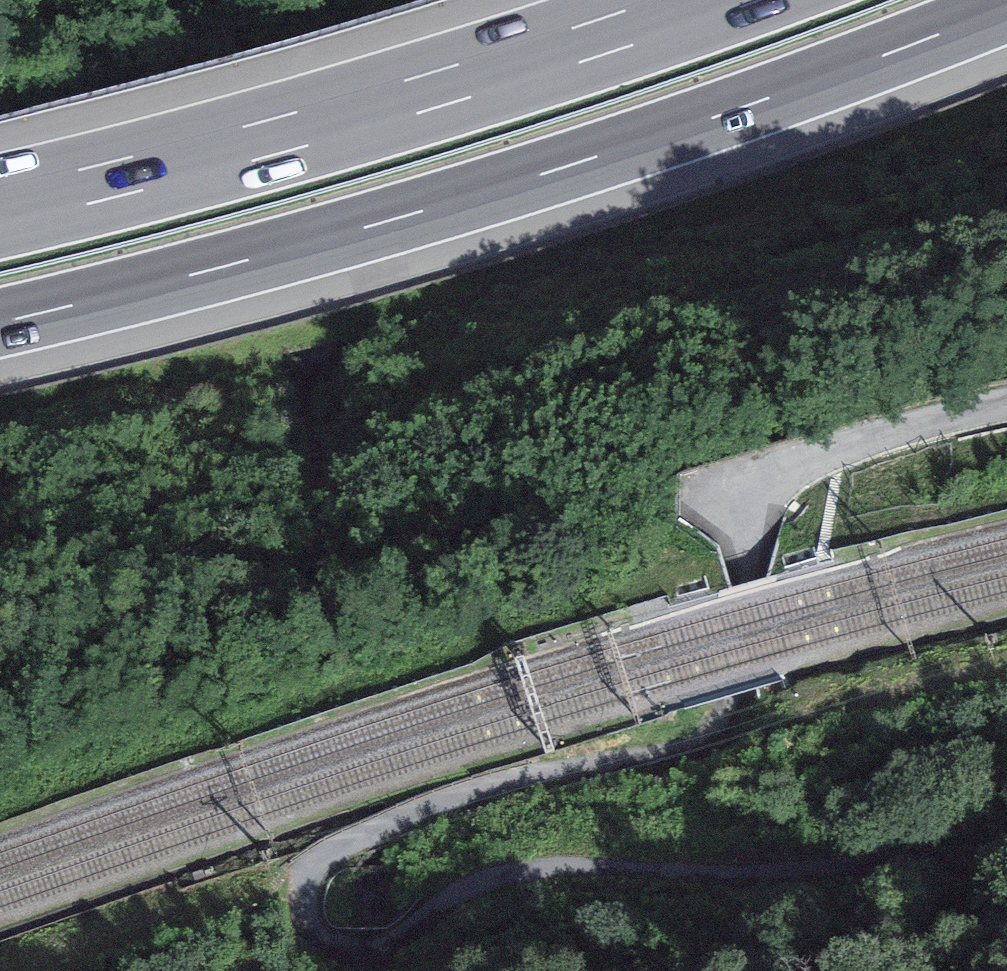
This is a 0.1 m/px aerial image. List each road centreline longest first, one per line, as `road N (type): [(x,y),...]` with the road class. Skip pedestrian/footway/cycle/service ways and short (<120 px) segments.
road 1 (motorway): [(0,321),(248,260),(570,166),(1006,6)]
road 2 (track): [(295,886),(297,923),(314,943),(360,952),(493,874),(563,858),(648,865),(1006,864)]
road 3 (motorway): [(705,0),(305,127),(0,208)]
road 4 (track): [(751,479),(728,691),(706,742),(401,817),(316,856),(295,886)]
road 5 (unclassified): [(1006,401),(780,459),(751,479)]

